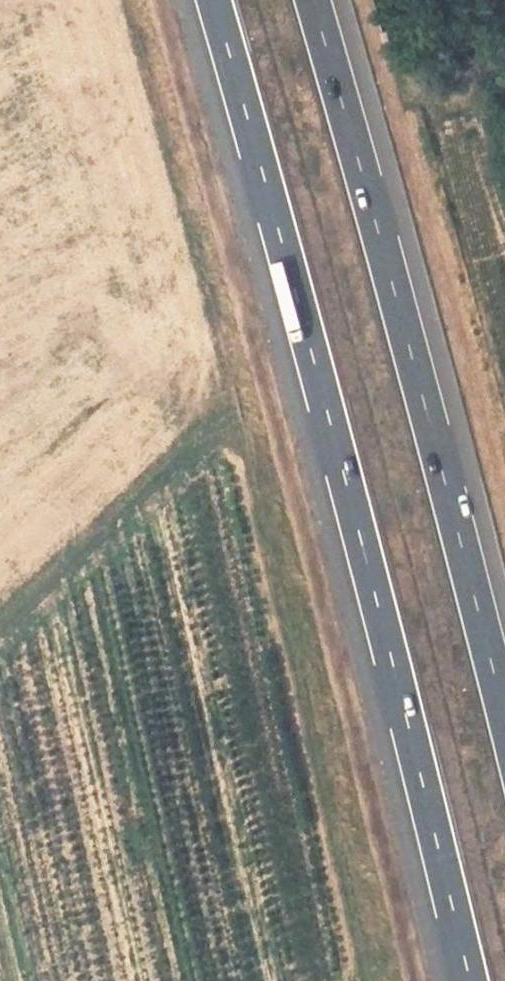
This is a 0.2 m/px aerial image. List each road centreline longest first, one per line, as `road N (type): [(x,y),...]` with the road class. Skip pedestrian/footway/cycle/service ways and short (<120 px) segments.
road 1 (motorway): [(213,0),(369,572),(469,980)]
road 2 (motorway): [(504,713),(315,0)]

